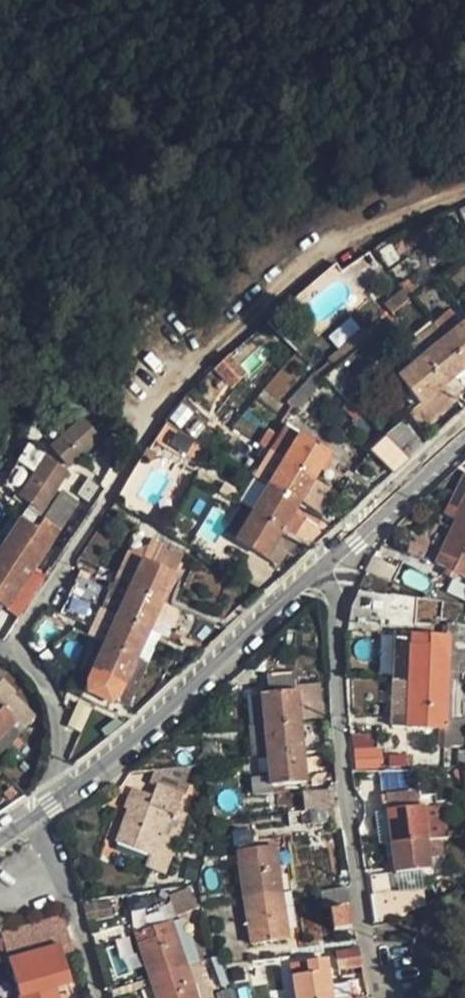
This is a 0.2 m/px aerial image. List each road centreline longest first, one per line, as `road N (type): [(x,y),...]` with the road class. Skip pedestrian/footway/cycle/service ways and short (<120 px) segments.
road 1 (residential): [(381,997),(341,732),(337,599),(320,567)]
road 2 (residential): [(320,567),(68,790)]
road 3 (track): [(144,433),(262,301),(368,217)]
road 4 (residential): [(7,649),(144,433)]
road 5 (residential): [(41,809),(98,997)]
road 6 (residential): [(464,437),(320,567)]
road 7 (residential): [(7,649),(51,690),(68,790)]

